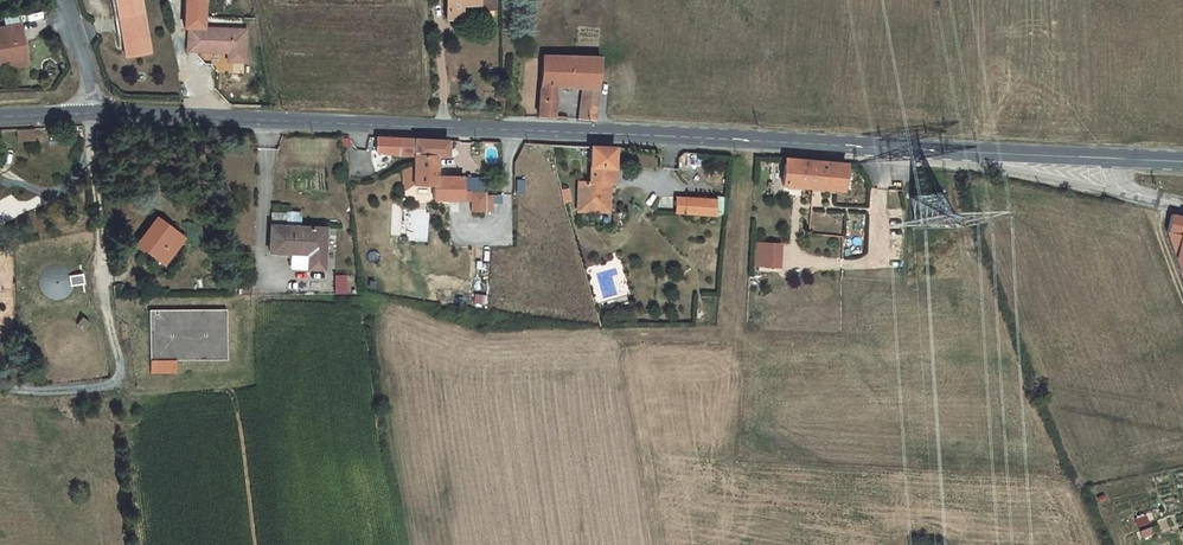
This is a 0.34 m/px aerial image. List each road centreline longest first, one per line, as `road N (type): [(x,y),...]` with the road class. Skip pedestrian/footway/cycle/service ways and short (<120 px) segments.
road 1 (tertiary): [(907,149),(87,114)]
road 2 (tertiary): [(907,149),(1119,197)]
road 3 (tertiary): [(1108,159),(907,149)]

